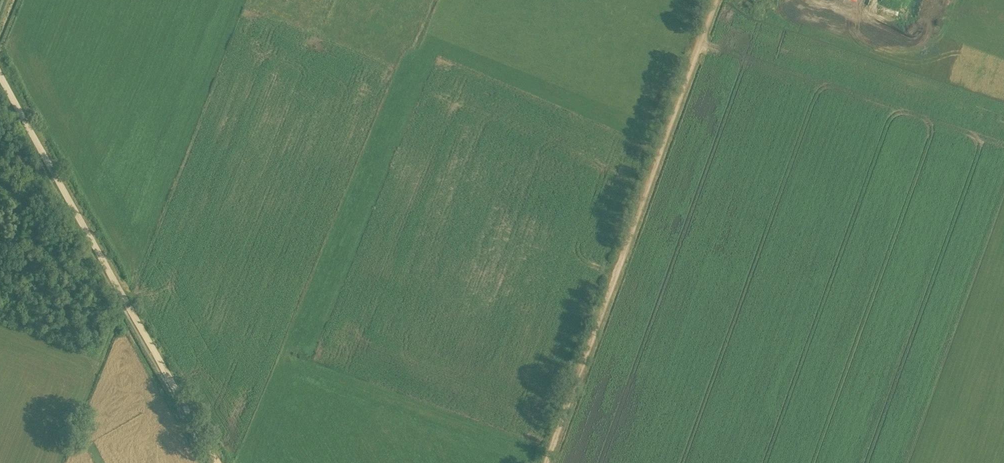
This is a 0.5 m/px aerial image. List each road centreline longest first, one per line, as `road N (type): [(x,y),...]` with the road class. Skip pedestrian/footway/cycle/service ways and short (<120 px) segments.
road 1 (track): [(548,462),(717,0)]
road 2 (track): [(0,78),(217,462)]

